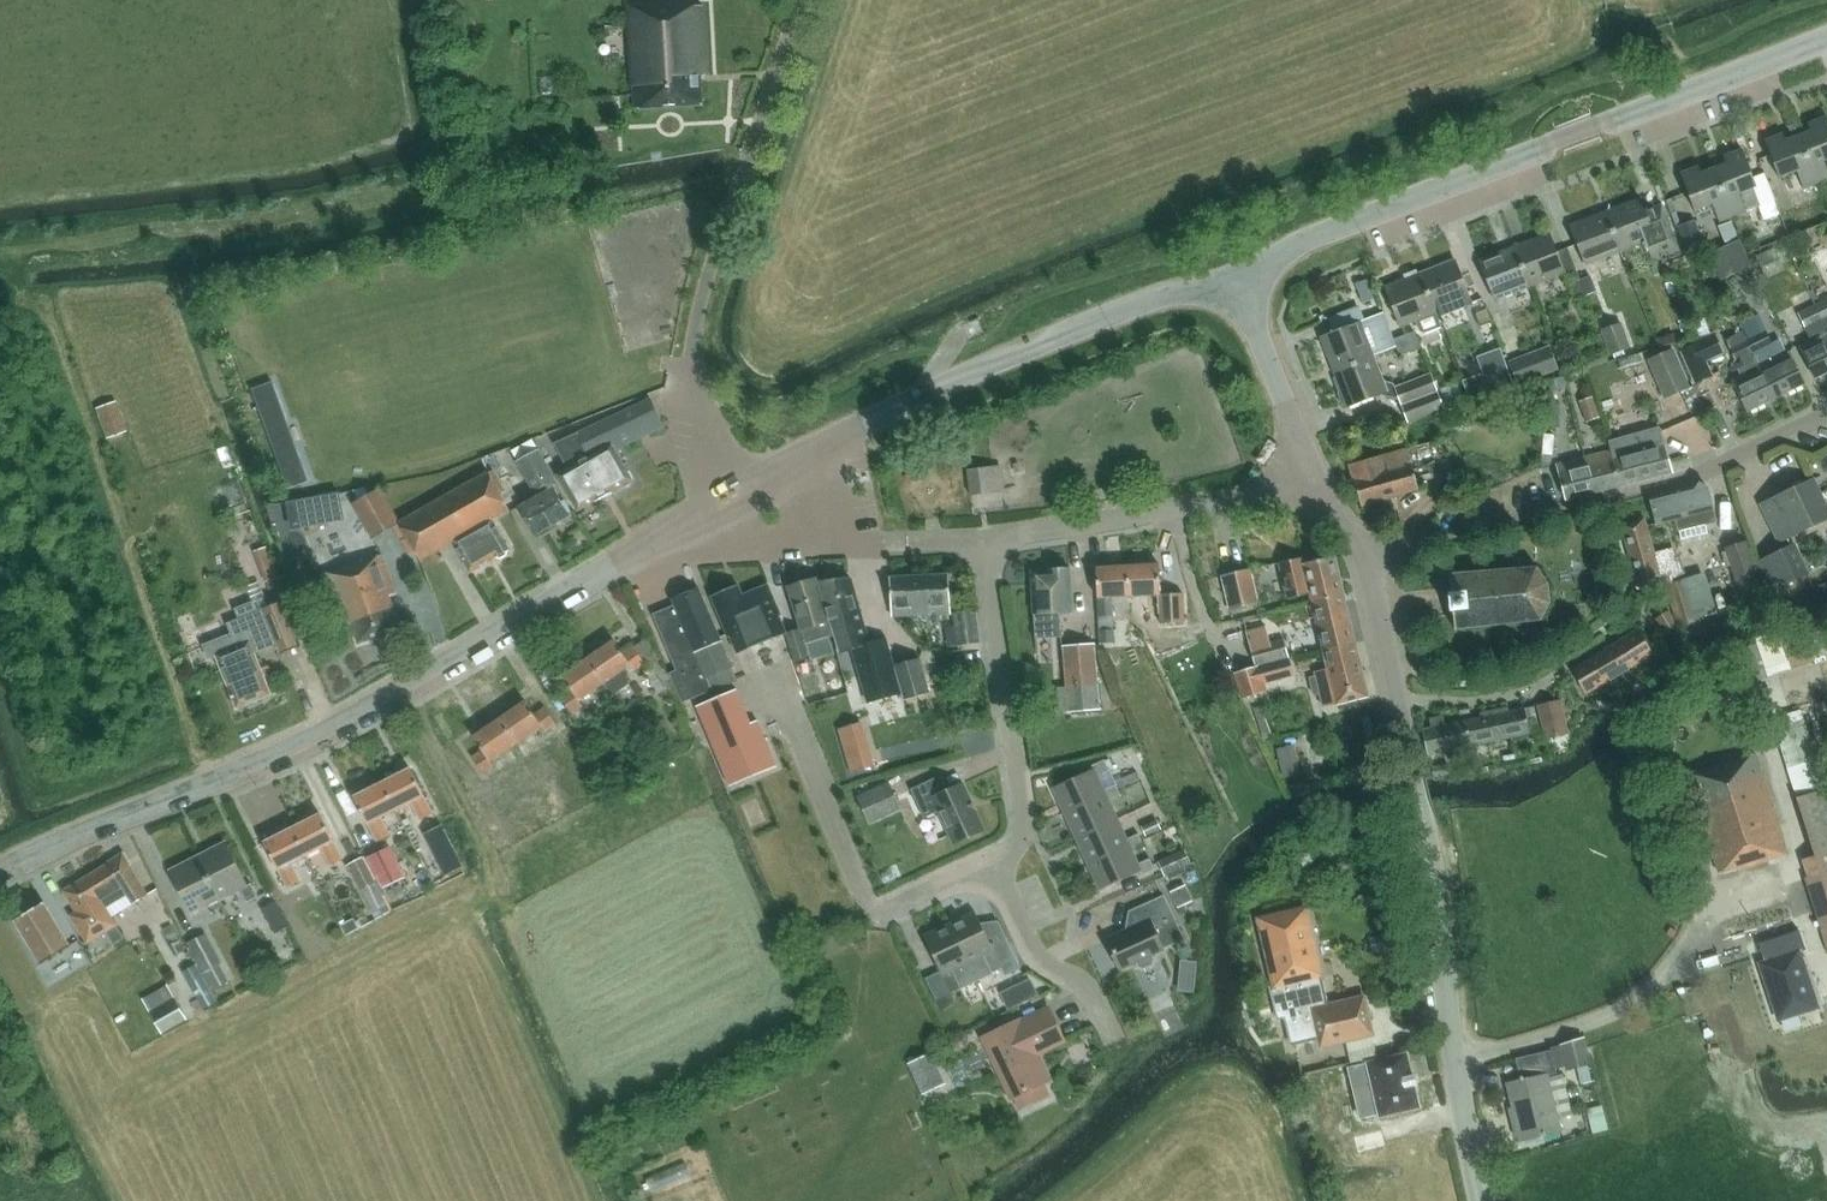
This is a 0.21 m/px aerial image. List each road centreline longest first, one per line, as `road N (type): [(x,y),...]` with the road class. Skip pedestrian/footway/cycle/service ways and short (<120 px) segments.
road 1 (tertiary): [(0,871),(303,738),(712,510)]
road 2 (tertiary): [(1485,1200),(1452,1059),(1442,912),(1367,557)]
road 3 (tertiary): [(1241,275),(1826,39)]
road 4 (tertiary): [(712,510),(838,446),(1241,275)]
road 5 (residential): [(1367,557),(1680,480),(1826,410)]
road 6 (residential): [(993,867),(1029,826),(989,537)]
road 7 (unclassified): [(989,537),(1119,522),(1321,482)]
road 8 (unclassified): [(712,510),(819,542),(873,548),(989,537)]
road 9 (tertiary): [(1241,275),(1321,482)]
road 10 (residential): [(1115,1043),(1093,996),(1037,960),(993,867)]
road 11 (residential): [(878,920),(993,867)]

